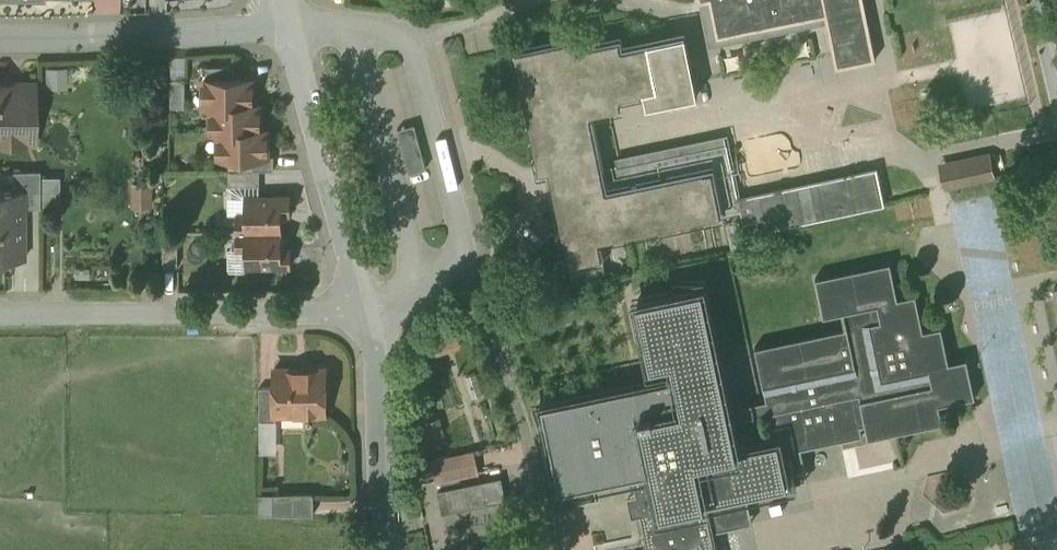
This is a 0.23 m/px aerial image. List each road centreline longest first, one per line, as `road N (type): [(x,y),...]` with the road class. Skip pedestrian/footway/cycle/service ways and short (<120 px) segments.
road 1 (residential): [(0,315),(361,315)]
road 2 (residential): [(361,315),(286,23)]
road 3 (residential): [(0,36),(286,23)]
road 4 (residential): [(383,549),(378,396),(361,315)]

